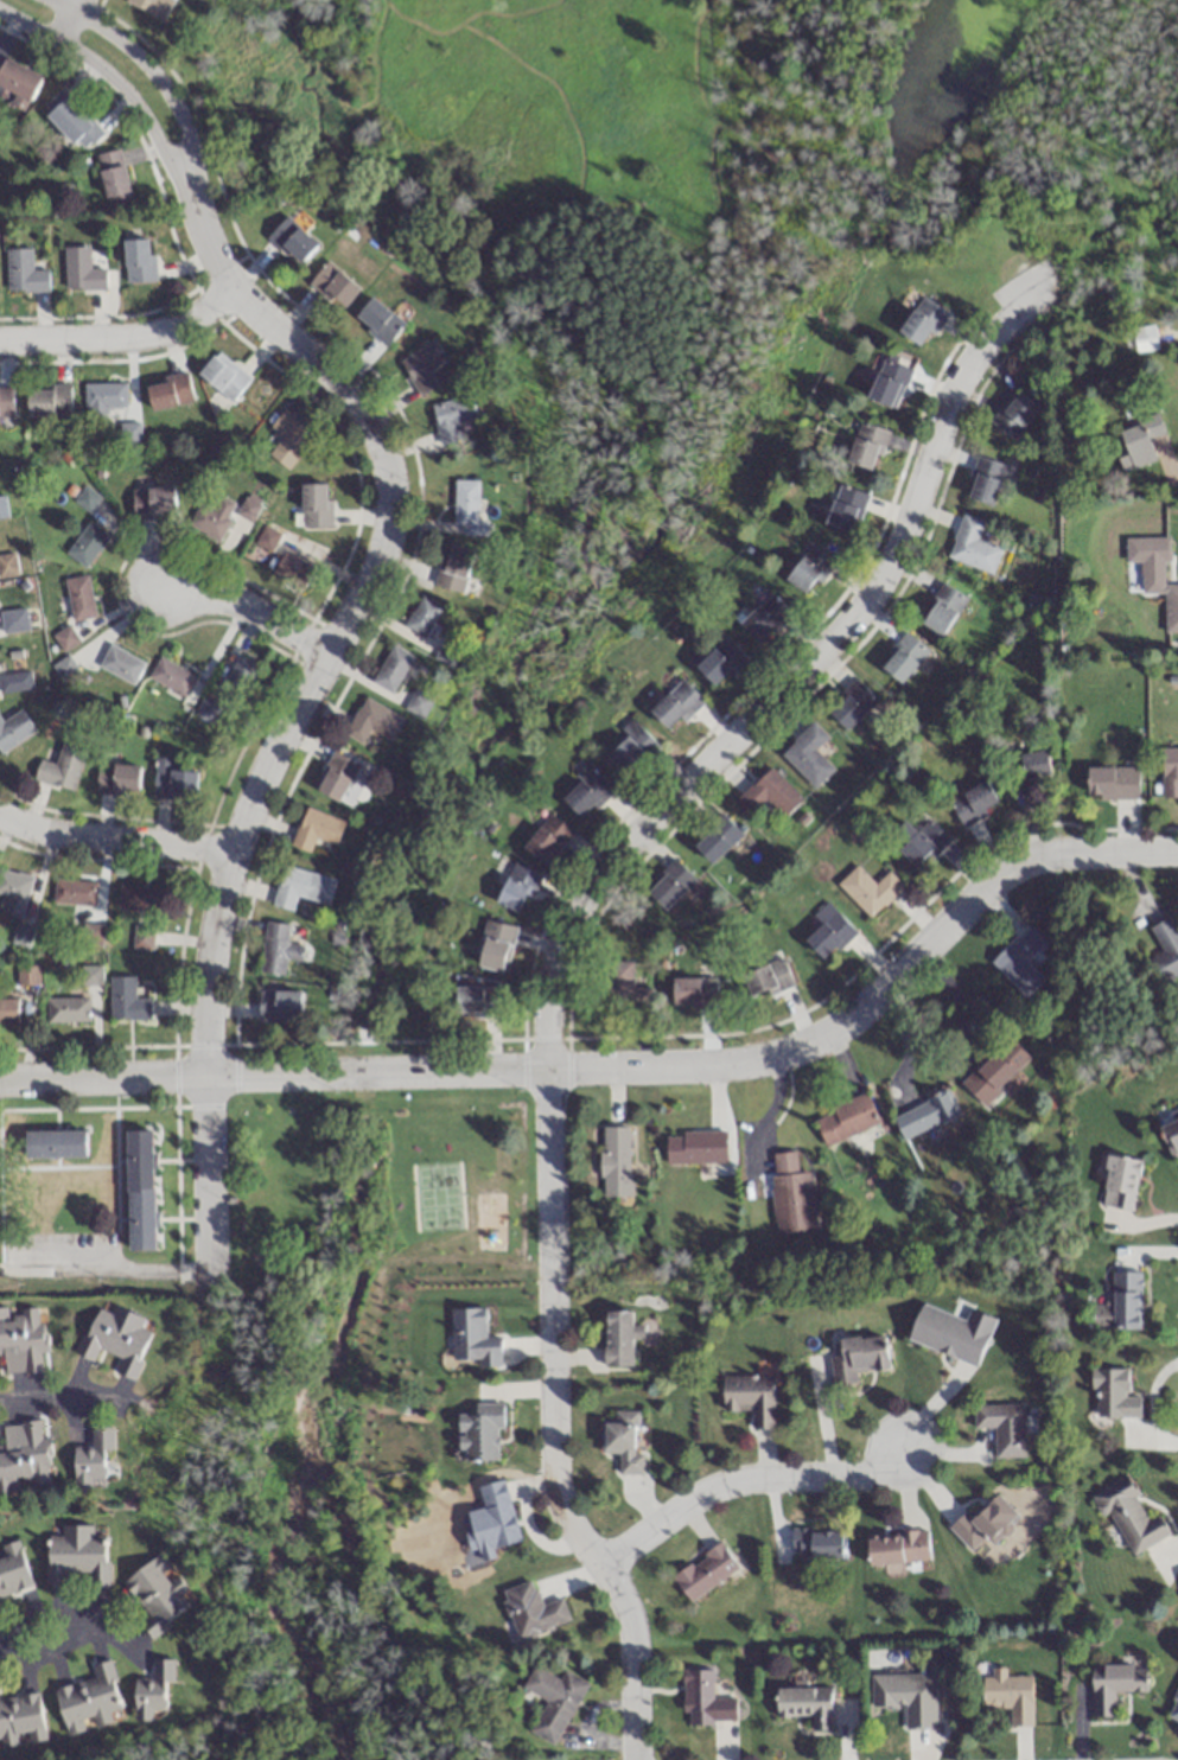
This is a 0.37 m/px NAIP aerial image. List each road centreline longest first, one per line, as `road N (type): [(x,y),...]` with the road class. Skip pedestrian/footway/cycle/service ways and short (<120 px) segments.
road 1 (residential): [(0,1078),(670,1067),(784,1058),(886,991),(1026,861),(1177,848)]
road 2 (residential): [(212,1267),(212,930),(263,773),(372,575),(390,508),(374,429),(330,371),(229,291),(191,190)]
road 3 (residential): [(548,1069),(552,990),(577,905),(624,841),(855,620),(902,542),(969,359),(1034,288)]
road 4 (residential): [(633,1759),(633,1639),(625,1602),(569,1520),(554,1482),(548,1069)]
road 5 (residential): [(606,1564),(720,1487),(864,1475),(902,1449)]
road 6 (residential): [(0,12),(98,68),(191,190)]
road 7 (residential): [(191,190),(189,136),(157,76),(127,45),(52,0)]
road 8 (residential): [(0,339),(115,338),(180,323),(229,291)]
road 9 (residential): [(0,812),(39,831),(233,850)]
road 10 (residential): [(327,649),(205,586),(160,580)]

